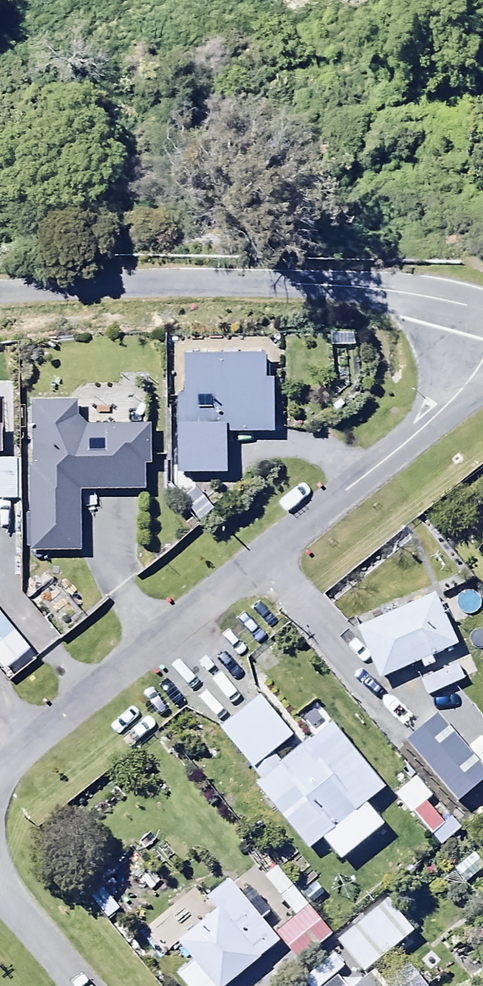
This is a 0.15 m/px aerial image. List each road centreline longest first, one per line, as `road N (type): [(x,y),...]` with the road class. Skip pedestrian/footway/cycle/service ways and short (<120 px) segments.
road 1 (residential): [(0,769),(431,419),(482,354)]
road 2 (residential): [(482,312),(395,291),(295,284),(0,293)]
road 3 (residential): [(0,892),(76,985)]

